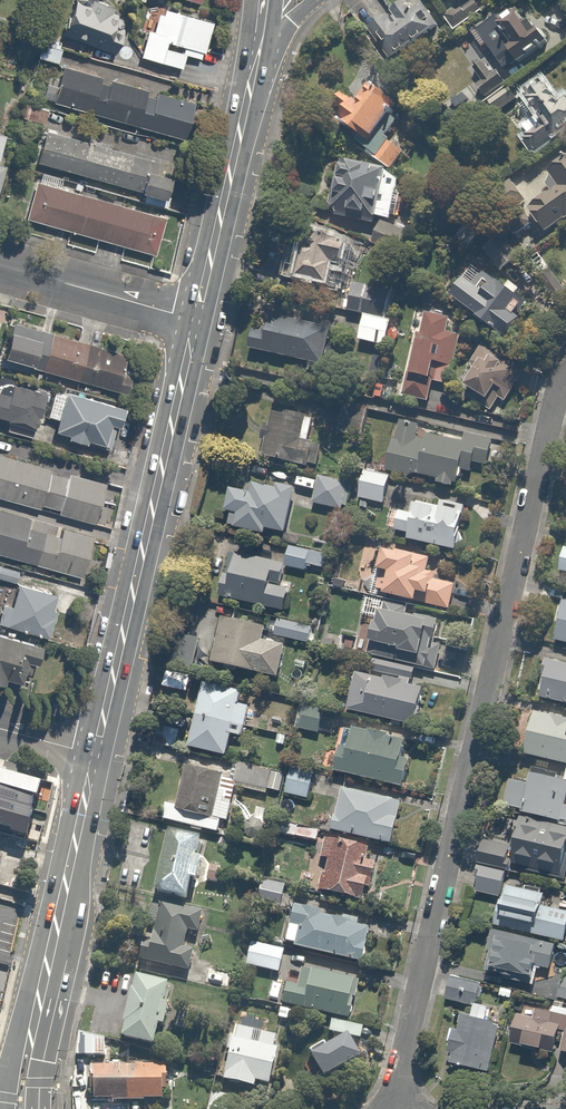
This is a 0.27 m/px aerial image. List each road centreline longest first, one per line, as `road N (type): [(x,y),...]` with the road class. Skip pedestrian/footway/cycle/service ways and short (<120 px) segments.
road 1 (residential): [(392,1108),(544,422),(565,370)]
road 2 (secondary): [(94,755),(196,319)]
road 3 (secondary): [(196,319),(256,63)]
road 4 (secondary): [(43,991),(94,755)]
road 5 (residential): [(196,319),(0,263)]
road 6 (secondary): [(1,1108),(13,1050),(43,991)]

